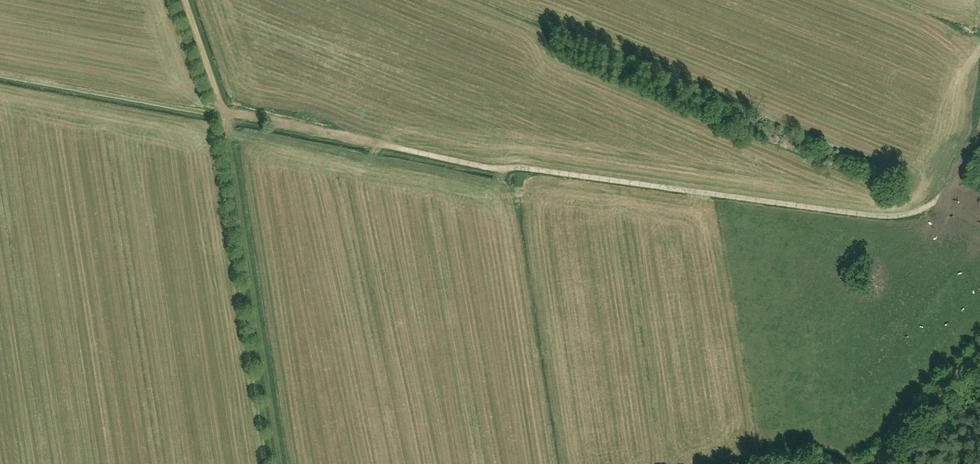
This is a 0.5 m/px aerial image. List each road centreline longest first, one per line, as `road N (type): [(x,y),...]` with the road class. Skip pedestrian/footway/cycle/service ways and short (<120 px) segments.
road 1 (track): [(979,148),(927,207),(896,217),(496,169),(220,112)]
road 2 (track): [(220,112),(279,463)]
road 3 (unclassified): [(877,463),(979,353)]

